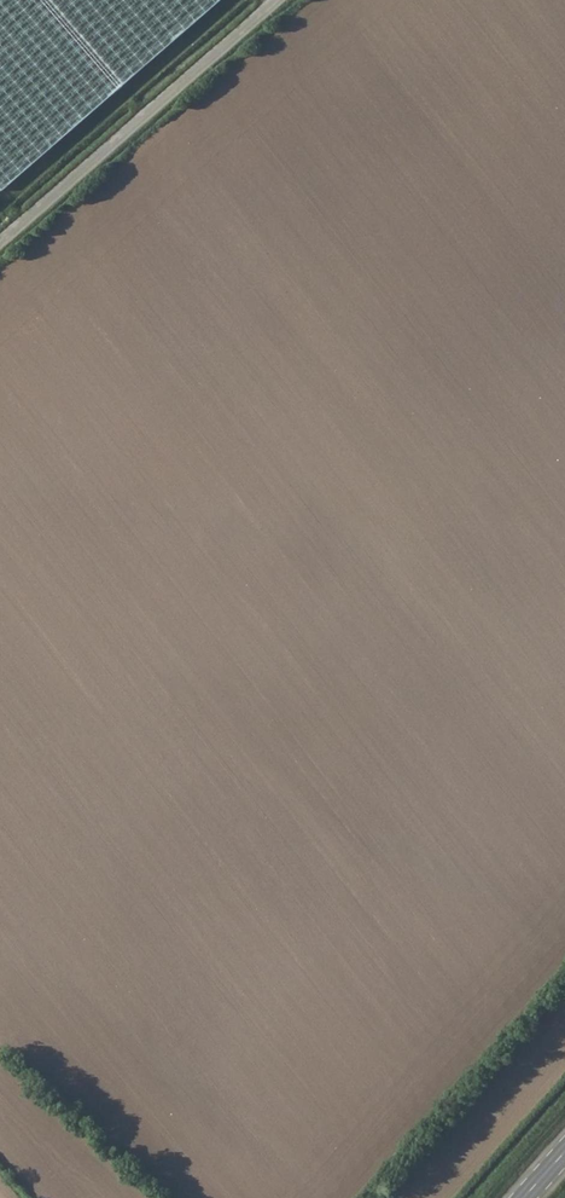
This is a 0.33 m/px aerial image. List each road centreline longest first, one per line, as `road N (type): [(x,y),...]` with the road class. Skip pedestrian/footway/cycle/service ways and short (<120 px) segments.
road 1 (unclassified): [(0,243),(279,0)]

